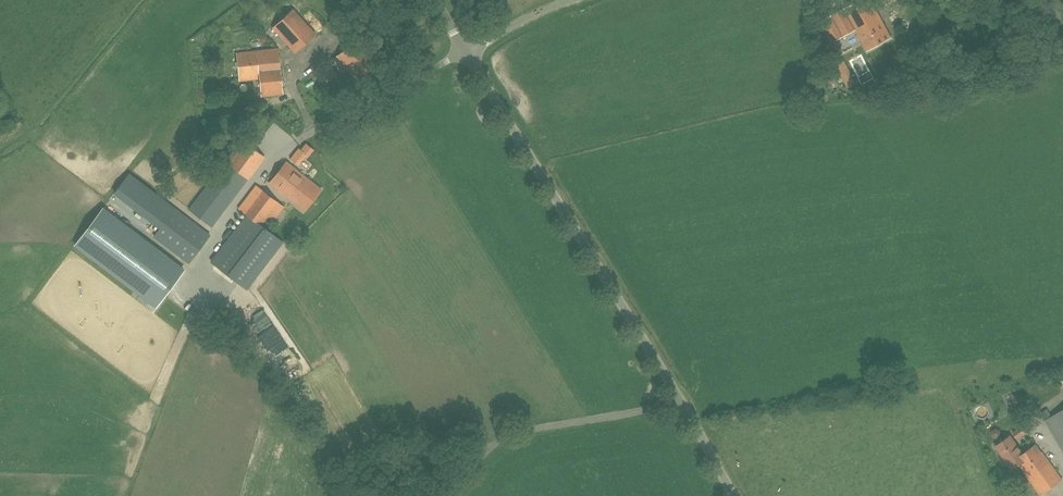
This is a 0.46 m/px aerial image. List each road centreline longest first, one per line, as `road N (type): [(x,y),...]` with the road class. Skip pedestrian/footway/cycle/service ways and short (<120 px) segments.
road 1 (unclassified): [(725,495),(469,51)]
road 2 (track): [(122,495),(208,277)]

